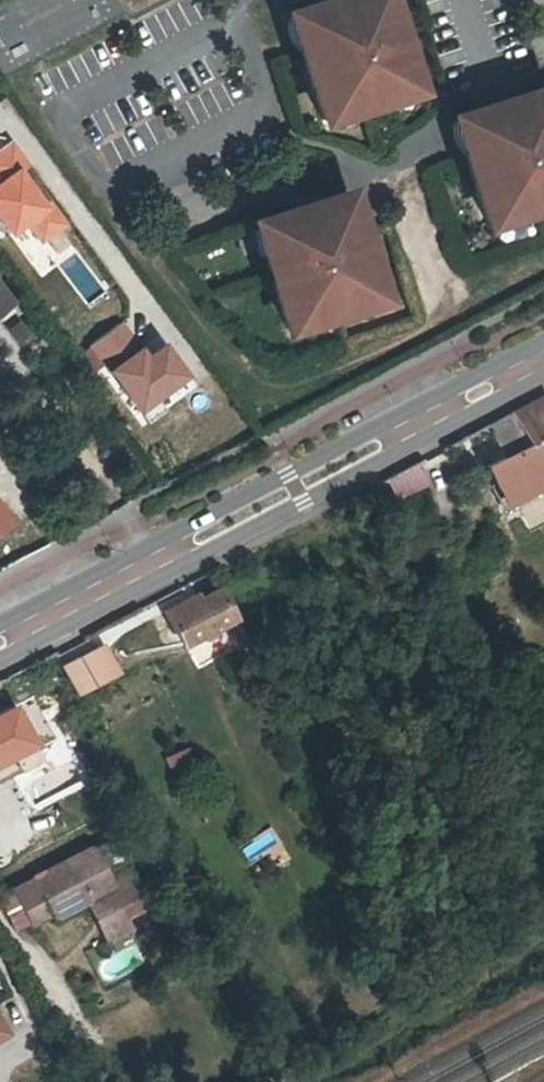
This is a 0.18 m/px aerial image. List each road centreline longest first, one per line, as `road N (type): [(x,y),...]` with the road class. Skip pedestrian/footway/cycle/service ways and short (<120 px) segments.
road 1 (primary): [(0,641),(543,358)]

